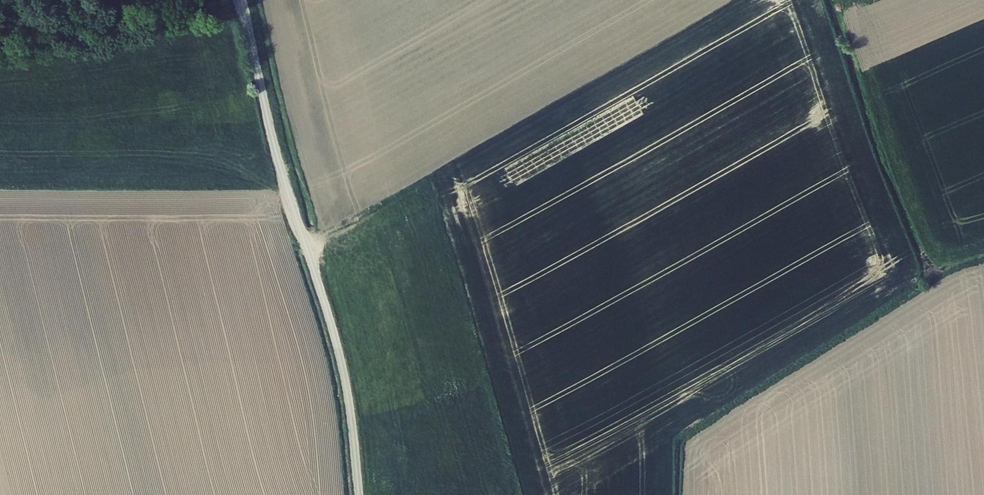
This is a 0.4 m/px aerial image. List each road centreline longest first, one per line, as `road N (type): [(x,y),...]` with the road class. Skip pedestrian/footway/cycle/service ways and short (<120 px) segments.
road 1 (residential): [(358,494),(338,350),(276,151),(241,0)]

